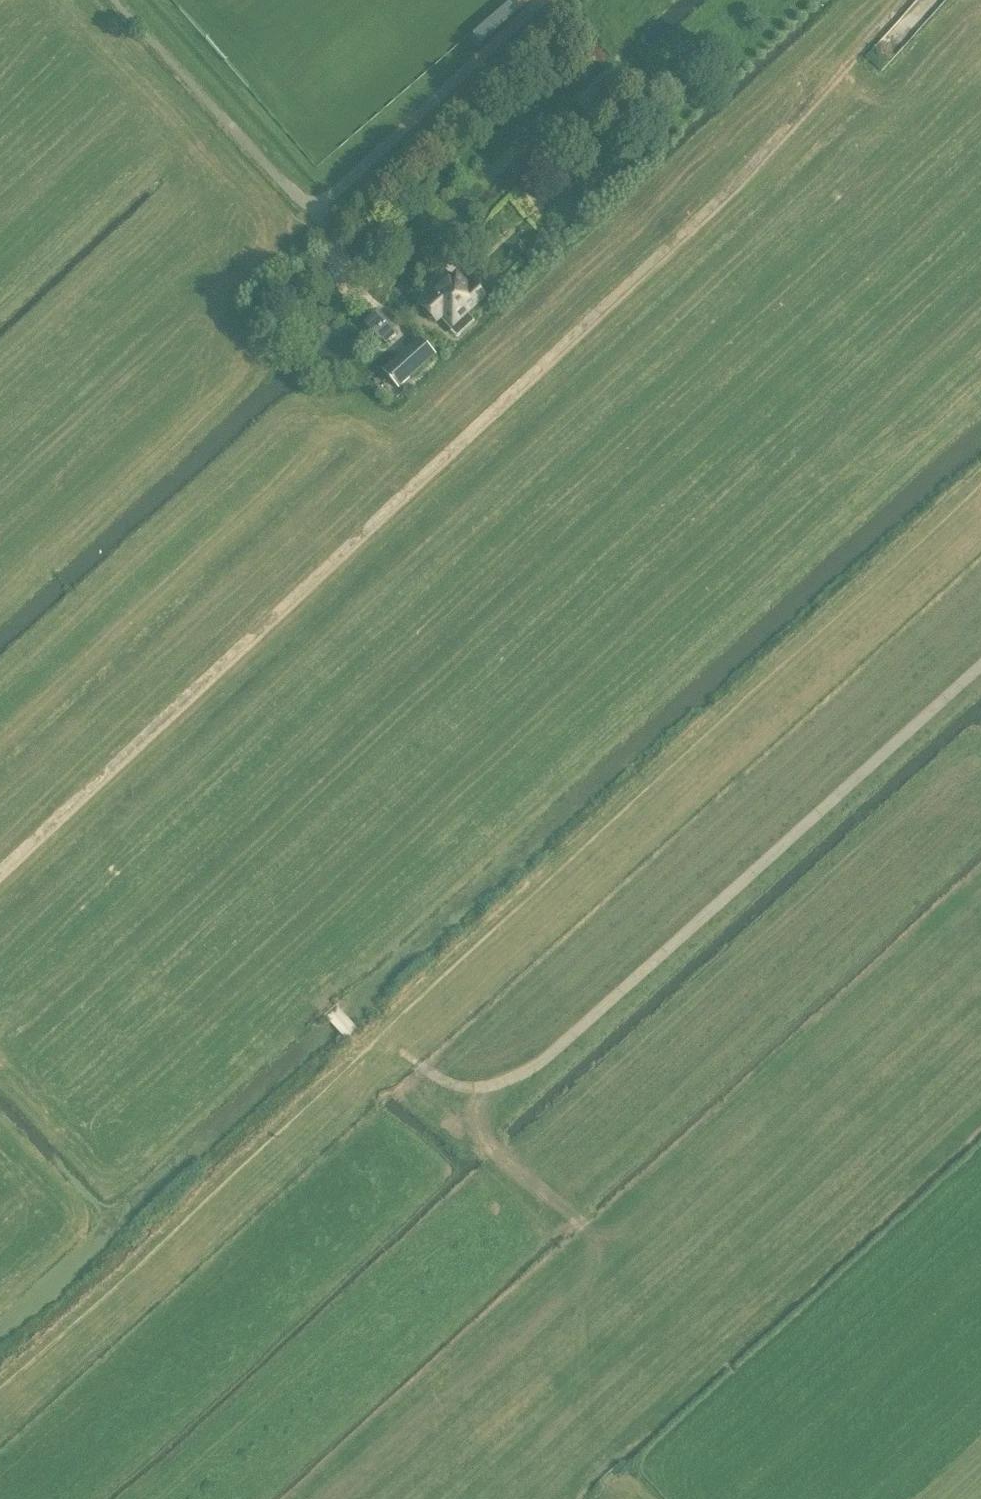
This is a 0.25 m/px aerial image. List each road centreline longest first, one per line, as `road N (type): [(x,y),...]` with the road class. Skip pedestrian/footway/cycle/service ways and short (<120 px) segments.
road 1 (track): [(0,873),(658,261),(909,0)]
road 2 (track): [(322,1002),(367,1051),(466,1090),(511,1081),(563,1044),(980,665)]
road 3 (track): [(322,1498),(584,1269),(590,1249),(585,1227),(459,1119),(429,1076)]

